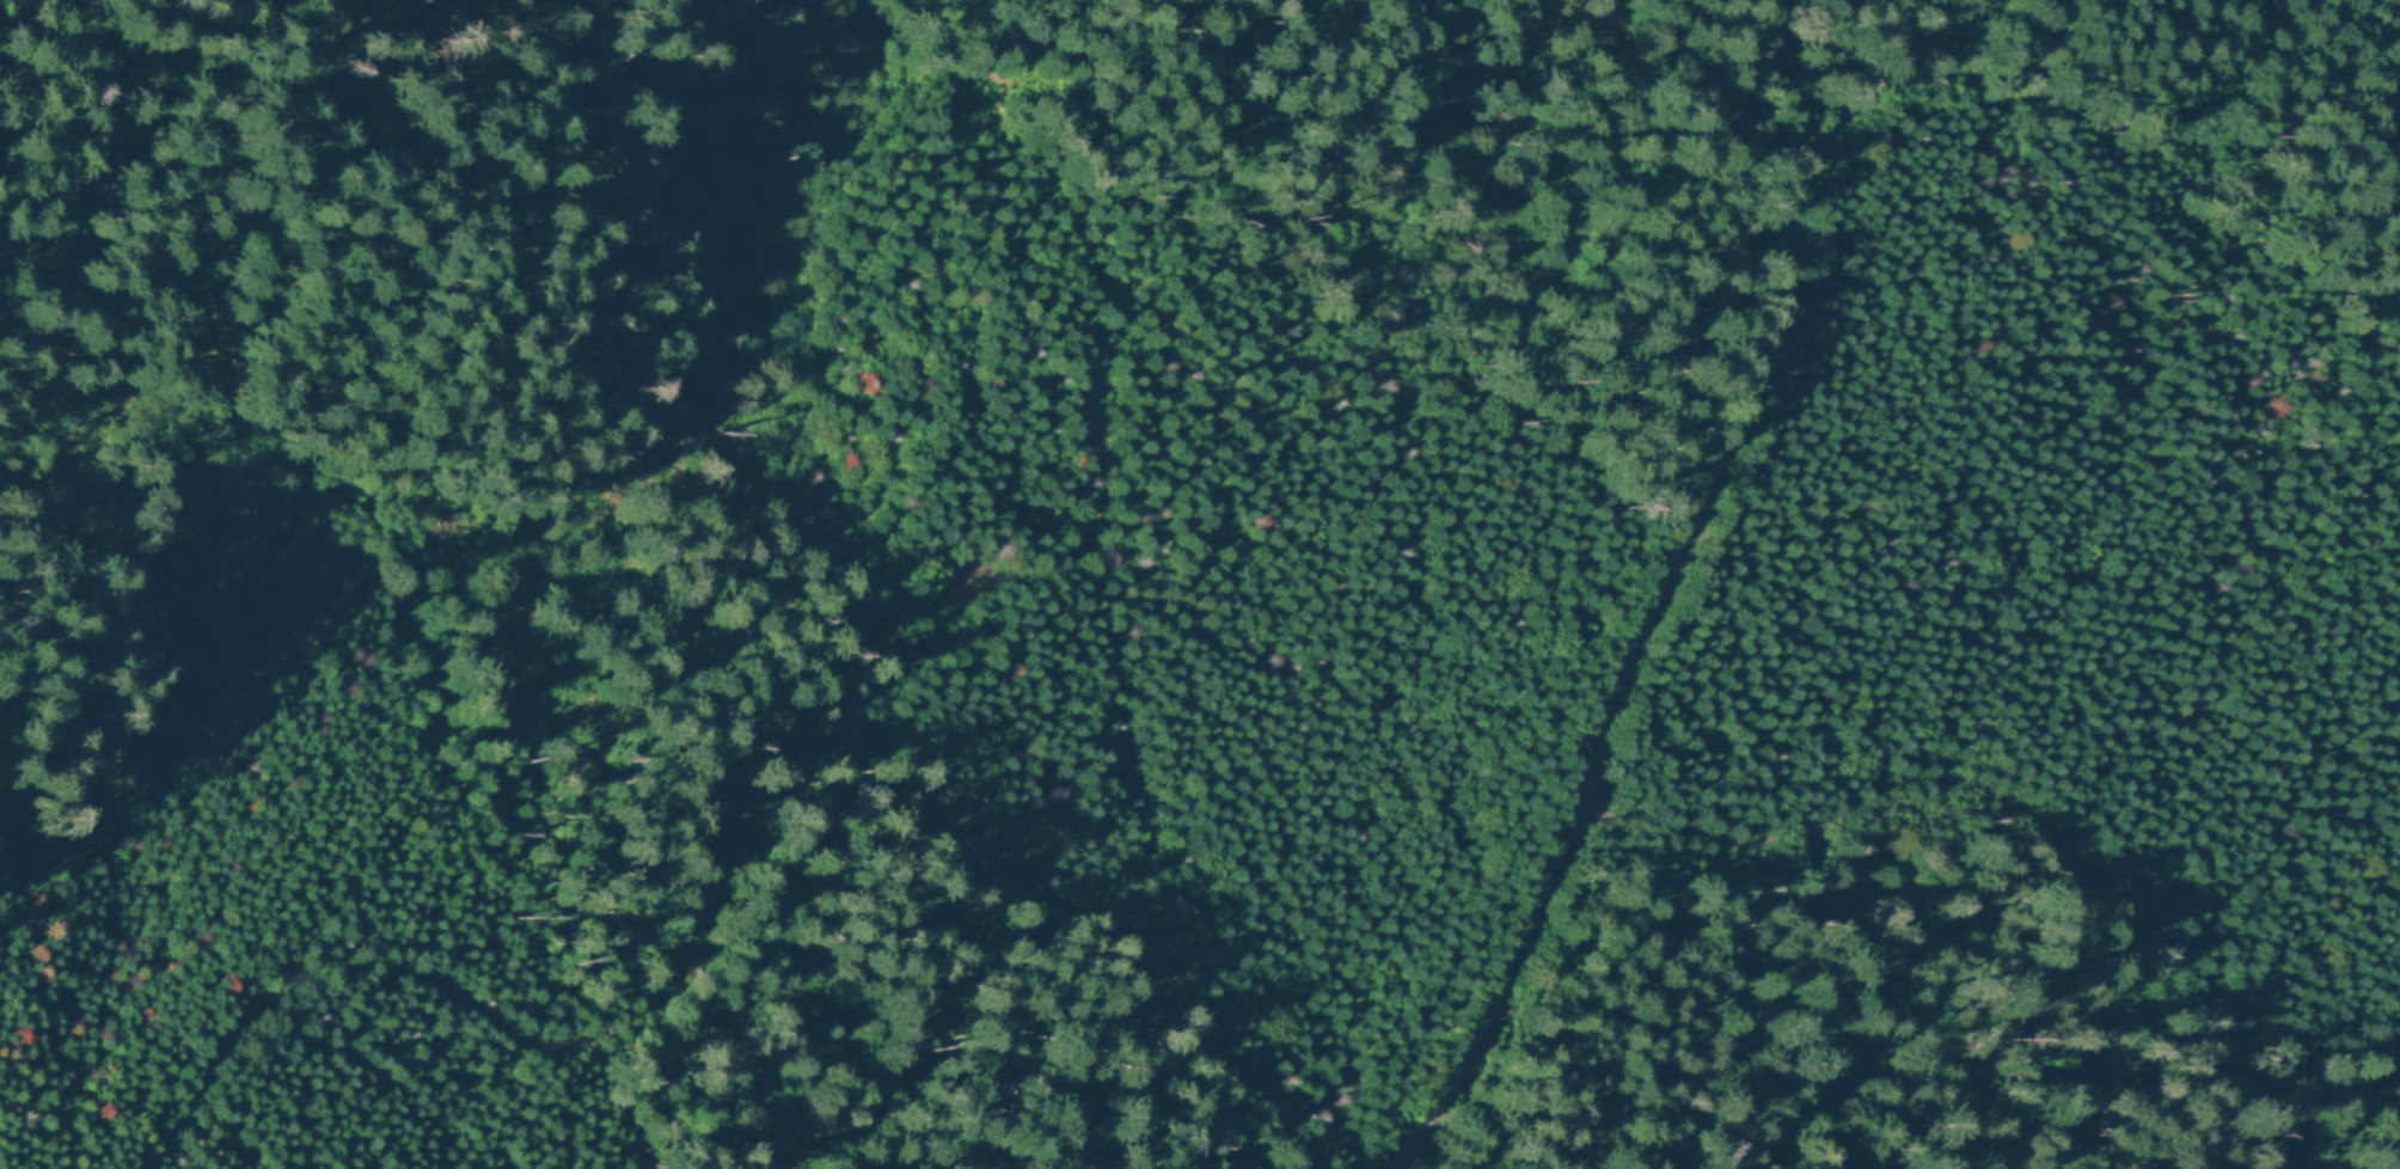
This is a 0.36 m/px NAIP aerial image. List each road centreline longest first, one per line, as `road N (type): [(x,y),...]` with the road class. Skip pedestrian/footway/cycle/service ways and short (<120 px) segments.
road 1 (residential): [(1932,0),(1768,247),(1520,949),(1386,1168)]

